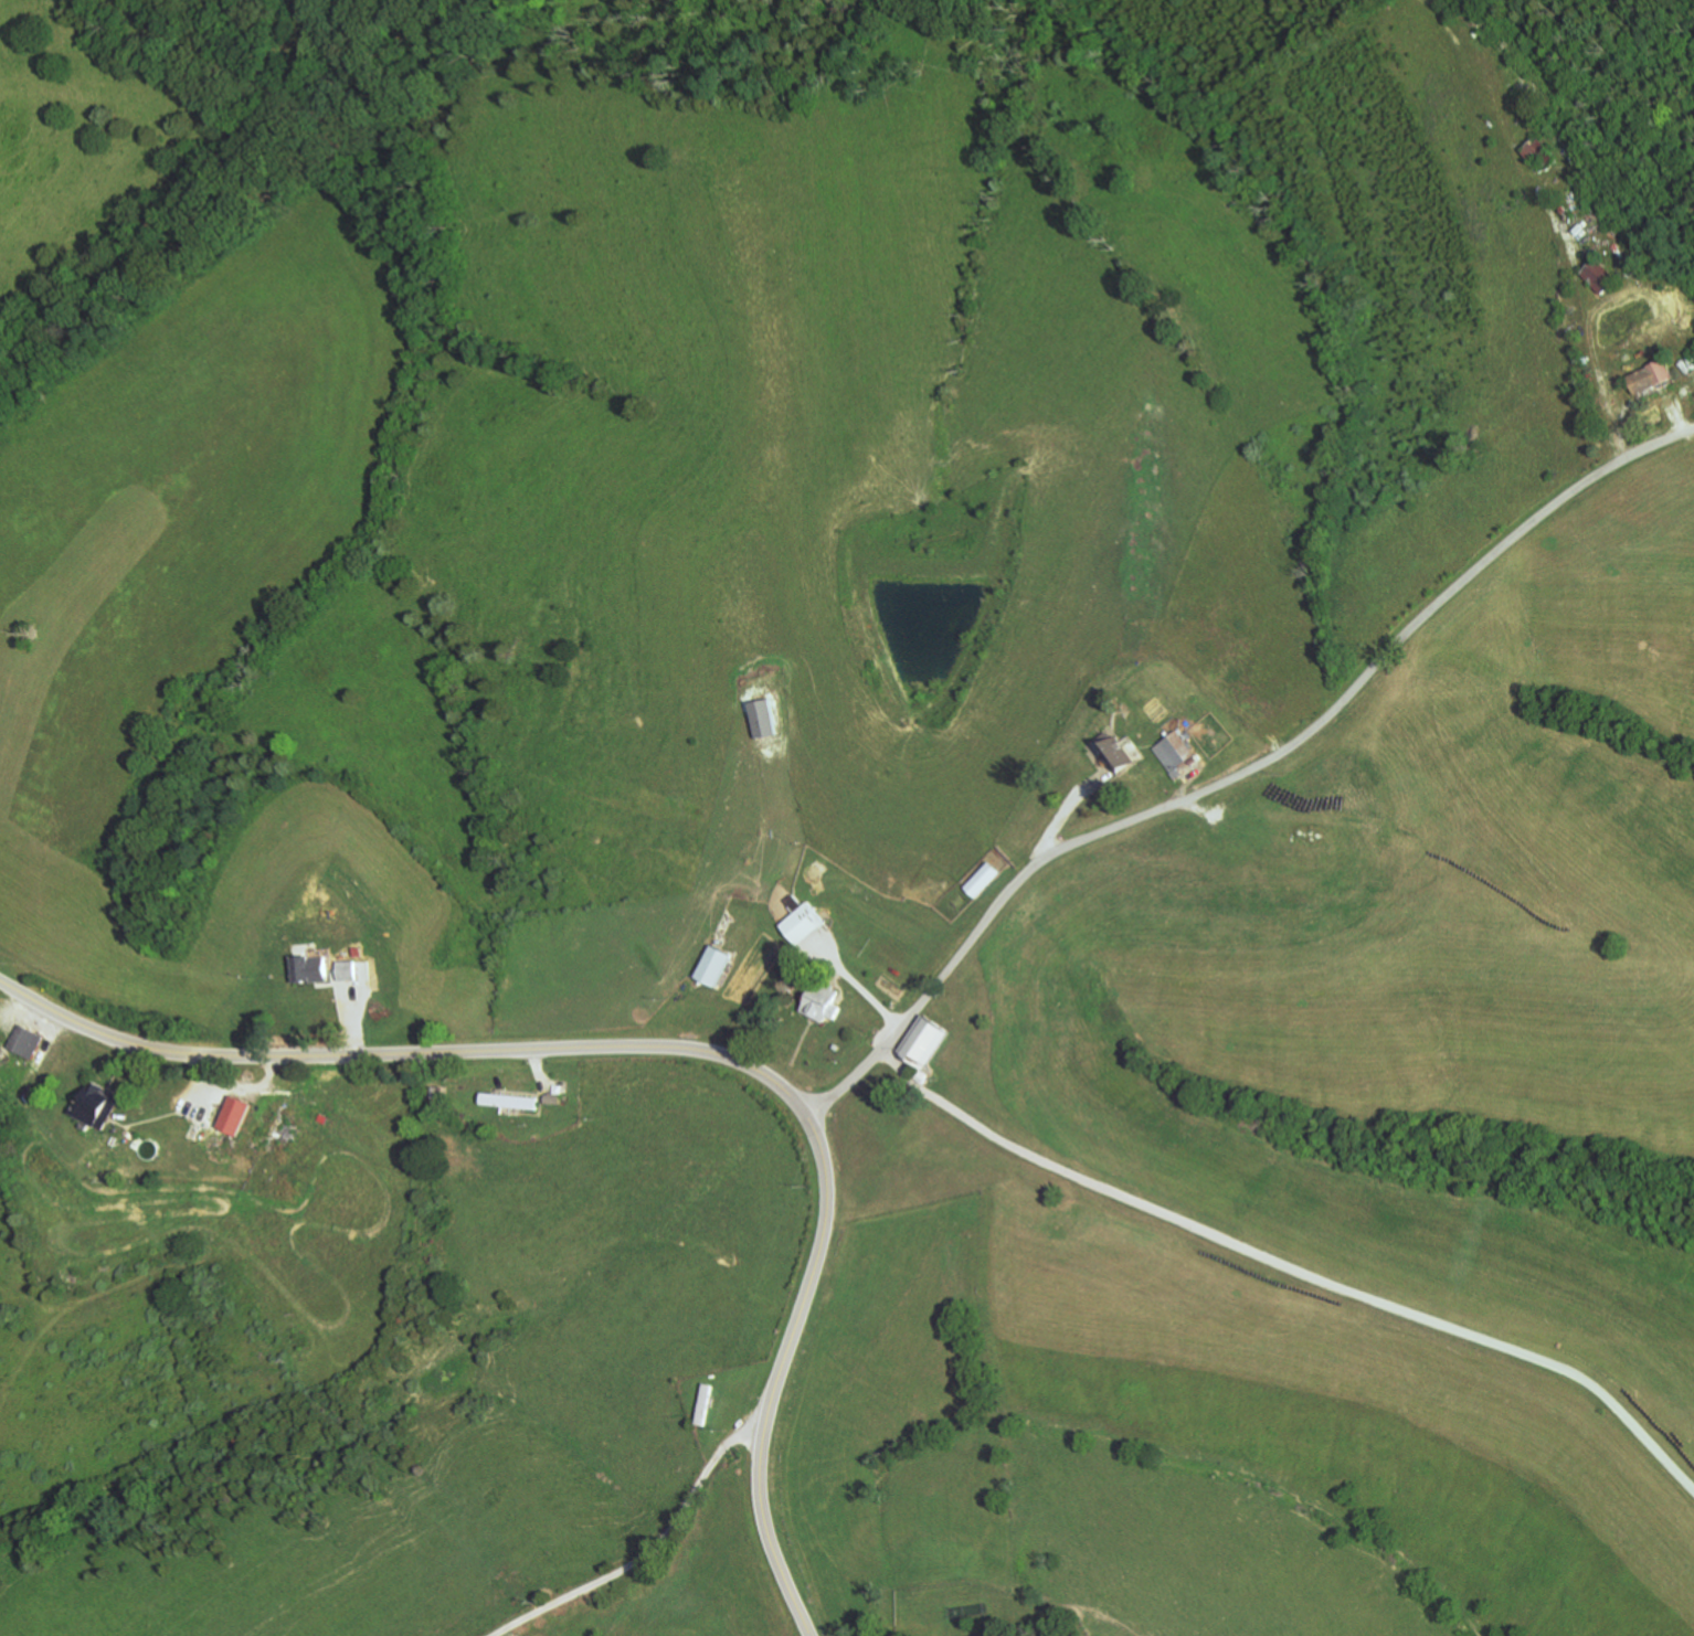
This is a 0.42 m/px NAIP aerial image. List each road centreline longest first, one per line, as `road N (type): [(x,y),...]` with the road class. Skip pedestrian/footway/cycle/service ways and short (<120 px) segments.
road 1 (secondary): [(815,1635),(774,1542),(763,1473),(773,1404),(825,1236),(826,1175),(808,1120),(773,1080),(721,1054),(661,1044),(182,1052),(87,1024),(0,978)]
road 2 (residential): [(805,1117),(893,1040),(1037,863),(1295,744),(1541,513),(1602,471),(1693,427)]

